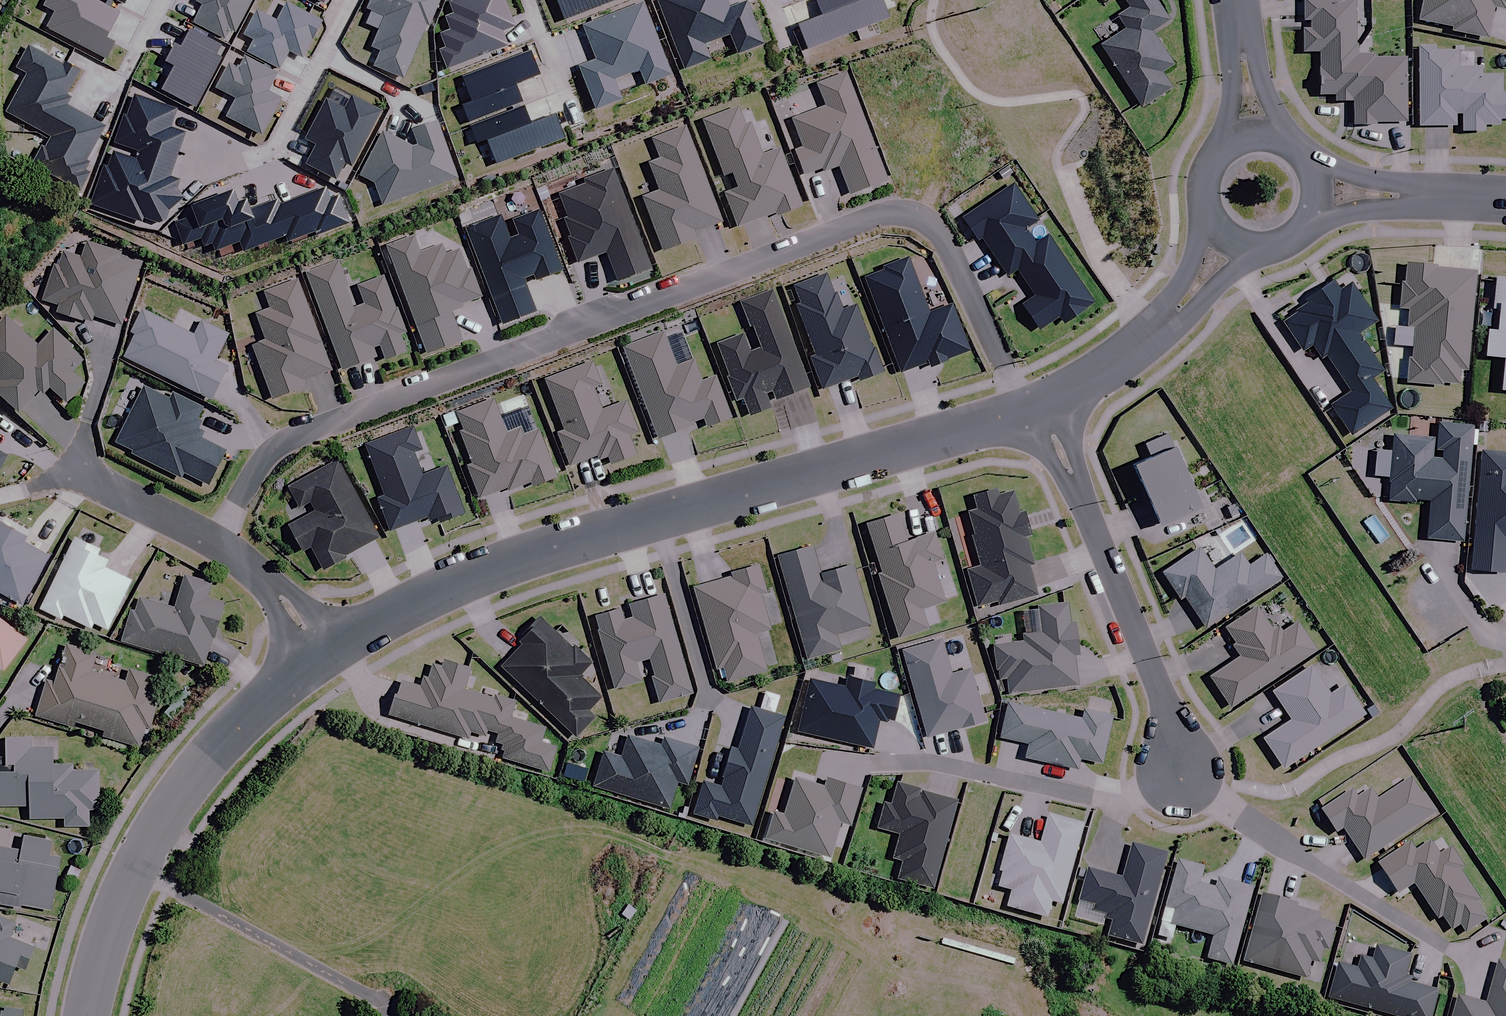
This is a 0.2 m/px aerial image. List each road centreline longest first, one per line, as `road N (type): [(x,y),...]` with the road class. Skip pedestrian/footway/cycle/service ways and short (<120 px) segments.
road 1 (residential): [(216,545),(267,456),(324,427),(857,223),(894,216),(937,233),(1013,379),(1042,410)]
road 2 (tertiary): [(317,660),(501,564),(1042,410)]
road 3 (tertiary): [(91,1015),(101,952),(170,803),(222,739),(317,660)]
road 4 (residential): [(1042,410),(1171,722),(1184,779)]
road 5 (tertiary): [(1042,410),(1173,313),(1230,235)]
road 6 (residential): [(1505,203),(1314,189)]
road 7 (residential): [(278,146),(353,0)]
road 8 (residential): [(216,545),(80,469)]
road 9 (residential): [(317,660),(277,594),(216,545)]
road 10 (tertiary): [(1239,0),(1253,139)]
road 11 (tertiary): [(1230,235),(1213,215),(1209,178),(1230,148),(1253,139)]
road 12 (residential): [(113,353),(80,469)]

